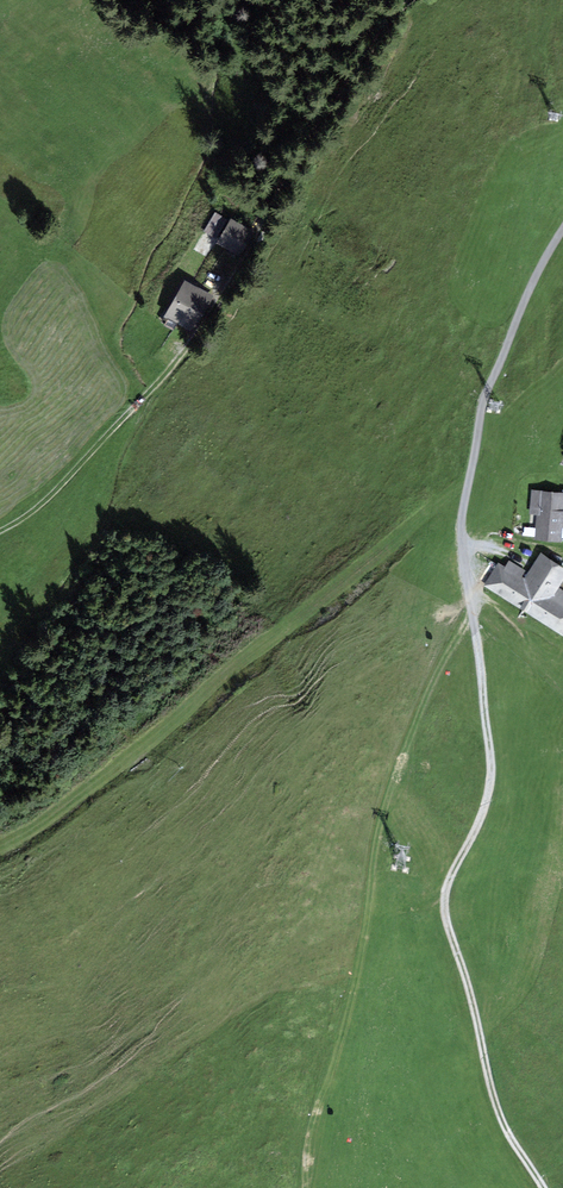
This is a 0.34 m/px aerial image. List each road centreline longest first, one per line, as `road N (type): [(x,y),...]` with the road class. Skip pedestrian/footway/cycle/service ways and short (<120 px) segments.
road 1 (track): [(0,531),(59,487),(186,349),(410,0)]
road 2 (track): [(0,848),(160,735),(440,504),(464,499)]
road 3 (track): [(306,1187),(311,1127),(368,933),(388,914),(427,905),(446,890)]
road 4 (track): [(544,1187),(500,1115),(447,922),(446,890)]
road 5 (track): [(446,890),(490,786),(472,622)]

